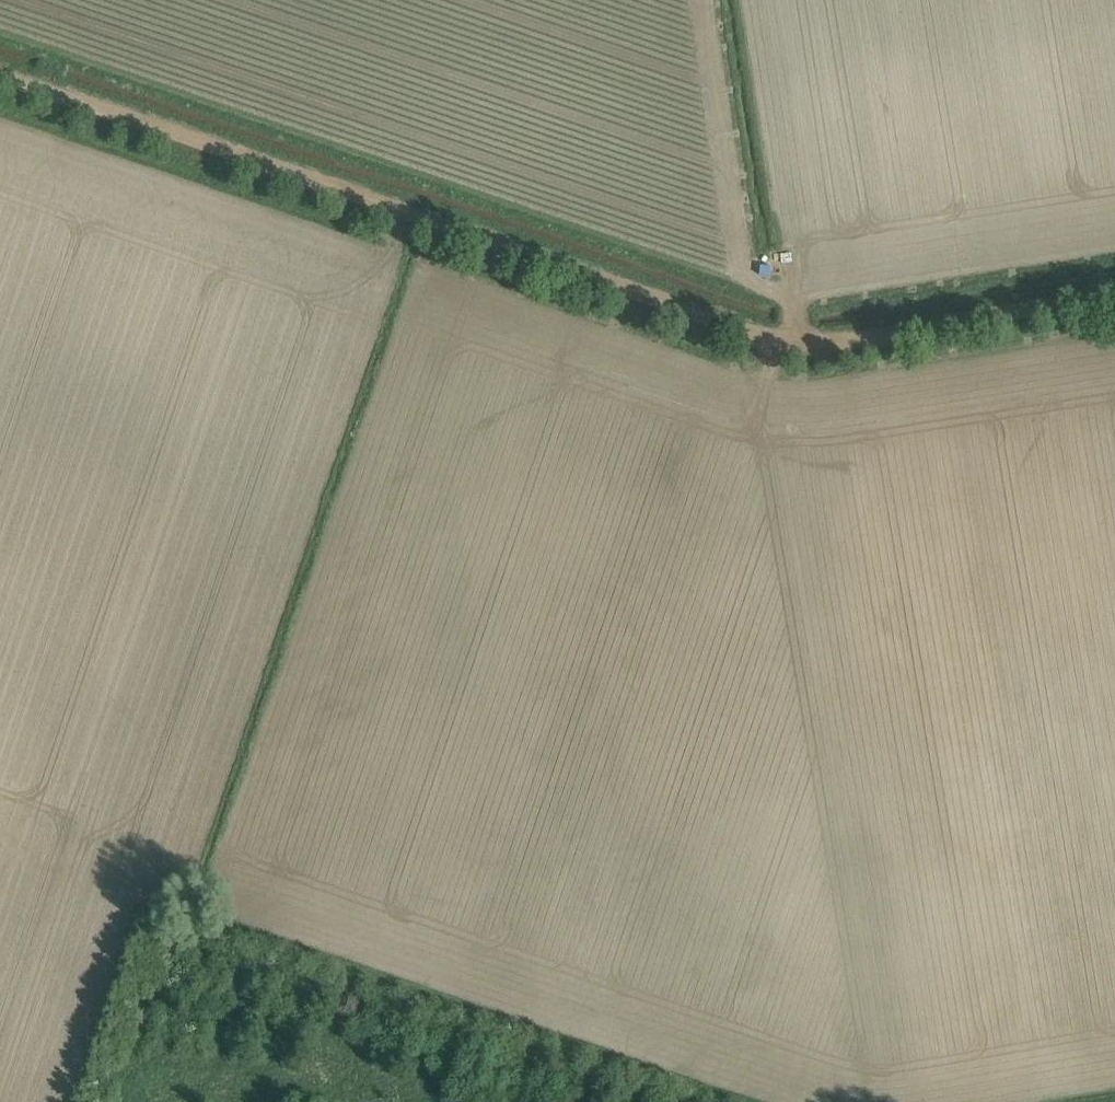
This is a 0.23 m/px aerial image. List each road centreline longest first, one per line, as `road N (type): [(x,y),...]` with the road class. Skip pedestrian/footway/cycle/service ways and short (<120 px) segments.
road 1 (track): [(0,83),(789,350),(1114,298)]

